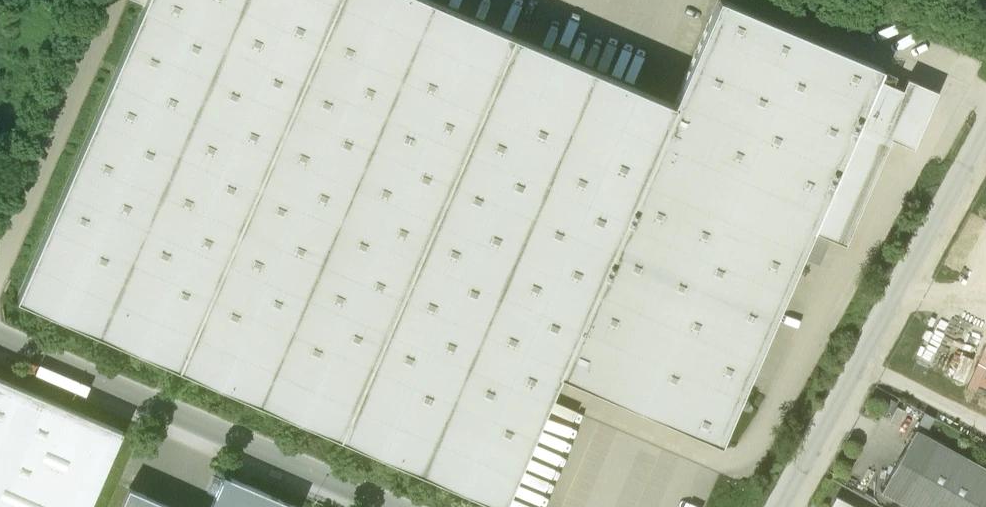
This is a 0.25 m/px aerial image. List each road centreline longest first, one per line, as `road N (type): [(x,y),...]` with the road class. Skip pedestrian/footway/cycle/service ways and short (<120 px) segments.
road 1 (residential): [(392,506),(0,341)]
road 2 (residential): [(784,506),(985,141)]

